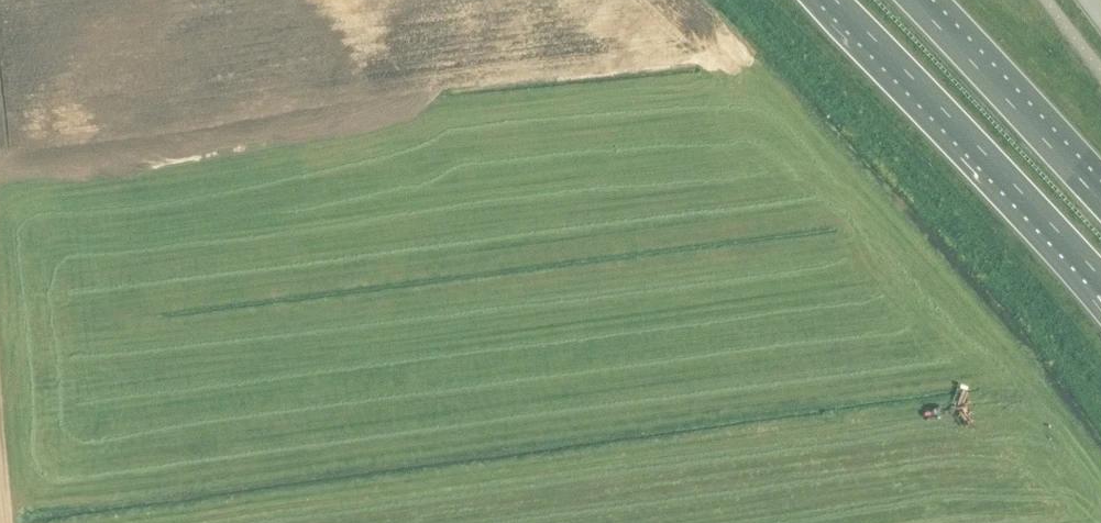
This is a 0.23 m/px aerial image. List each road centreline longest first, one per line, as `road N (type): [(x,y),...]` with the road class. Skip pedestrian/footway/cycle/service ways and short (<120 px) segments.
road 1 (trunk): [(836,0),(1090,264)]
road 2 (trunk): [(1100,201),(914,0)]

